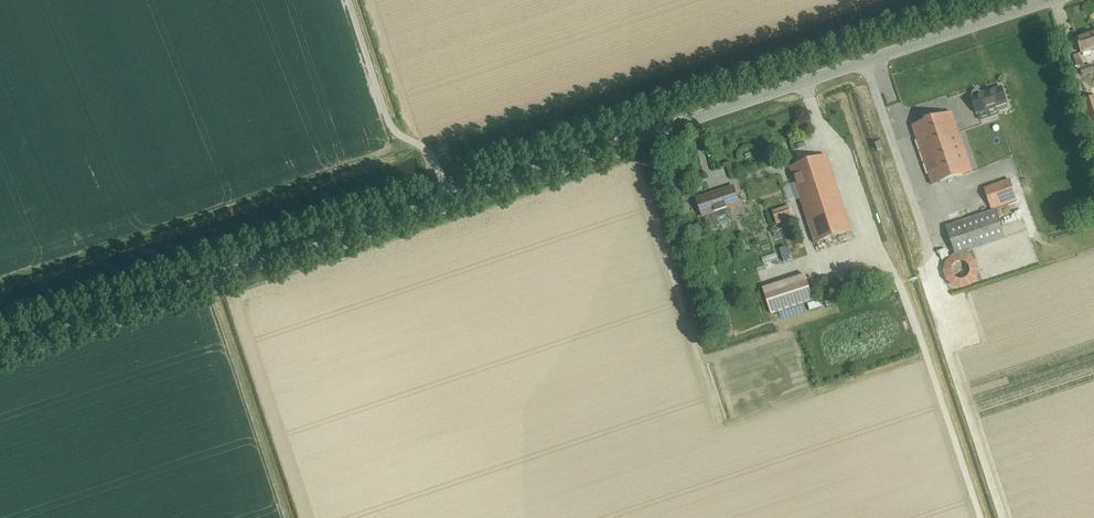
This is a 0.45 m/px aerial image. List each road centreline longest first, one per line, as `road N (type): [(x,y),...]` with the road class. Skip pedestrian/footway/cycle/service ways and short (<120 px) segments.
road 1 (unclassified): [(448,200),(1049,0)]
road 2 (unclassified): [(0,347),(448,200)]
road 3 (unclassified): [(347,0),(388,121),(430,155),(448,200)]

